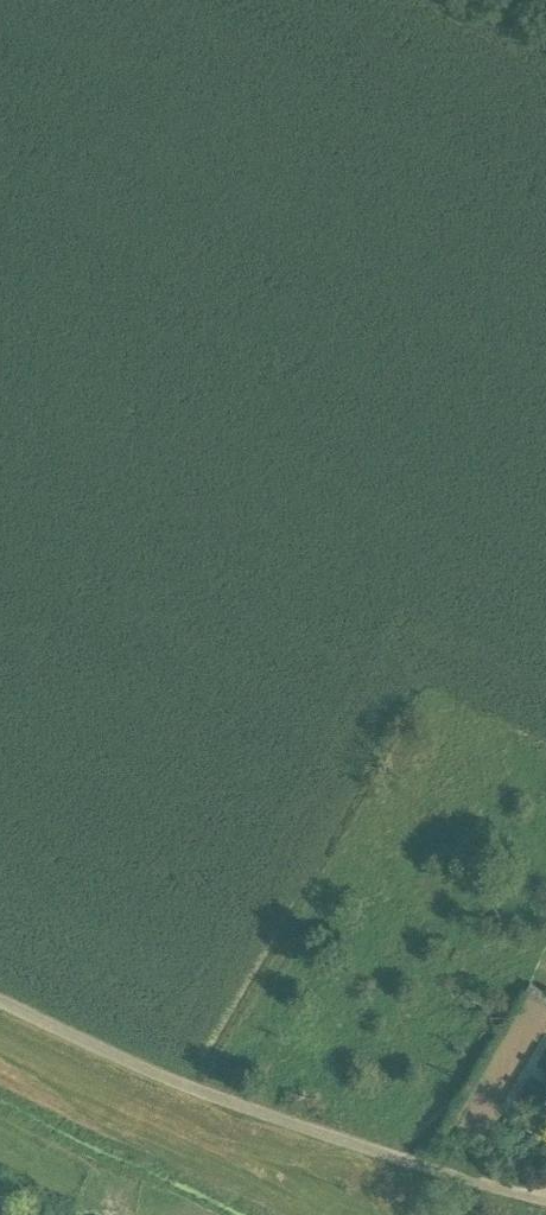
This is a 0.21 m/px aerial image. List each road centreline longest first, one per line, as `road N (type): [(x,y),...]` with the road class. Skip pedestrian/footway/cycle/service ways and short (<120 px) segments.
road 1 (track): [(545,1188),(264,1119),(0,997)]

